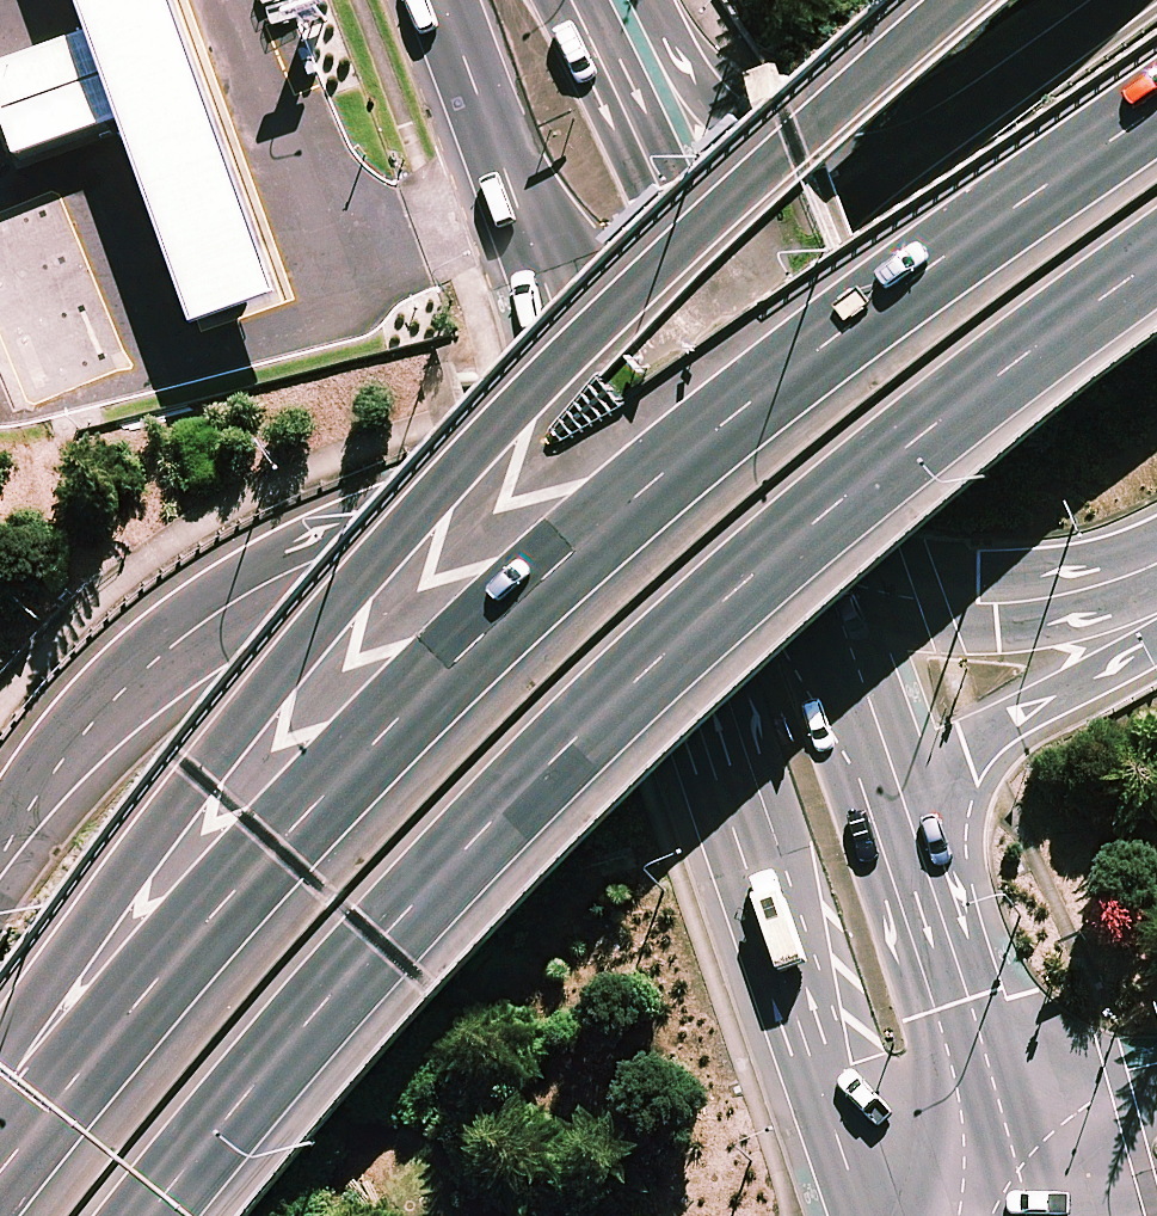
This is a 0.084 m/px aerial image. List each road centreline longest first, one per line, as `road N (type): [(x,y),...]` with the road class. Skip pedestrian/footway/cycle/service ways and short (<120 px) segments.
road 1 (trunk): [(0,1211),(192,969),(493,652),(685,478),(1156,105)]
road 2 (trunk): [(0,1089),(231,774),(475,481),(724,219),(977,0)]
road 3 (trunk): [(1156,247),(874,479),(502,828),(166,1215)]
road 4 (secondary): [(877,1215),(586,384)]
road 5 (trunk): [(0,847),(65,751),(180,642),(389,500),(586,384)]
road 6 (secondary): [(891,825),(1029,1215)]
road 7 (secondary): [(586,384),(442,0)]
road 8 (trunk): [(1156,579),(936,605),(790,571)]
road 9 (trunk): [(1156,613),(982,733),(891,825)]
road 10 (secondary): [(570,0),(657,186),(698,302)]
road 11 (trunk): [(643,0),(694,86),(752,129),(818,156),(880,166)]
road 12 (trunk): [(790,571),(707,533),(631,461),(586,384)]
road 13 (secondary): [(698,302),(790,571)]
road 14 (trunk): [(880,166),(1104,0)]
road 15 (secondary): [(790,571),(891,825)]
road 16 (trunk): [(698,302),(880,166)]
road 17 (trunk): [(586,384),(698,302)]
road 18 (secondary): [(1156,1160),(1047,1215)]

